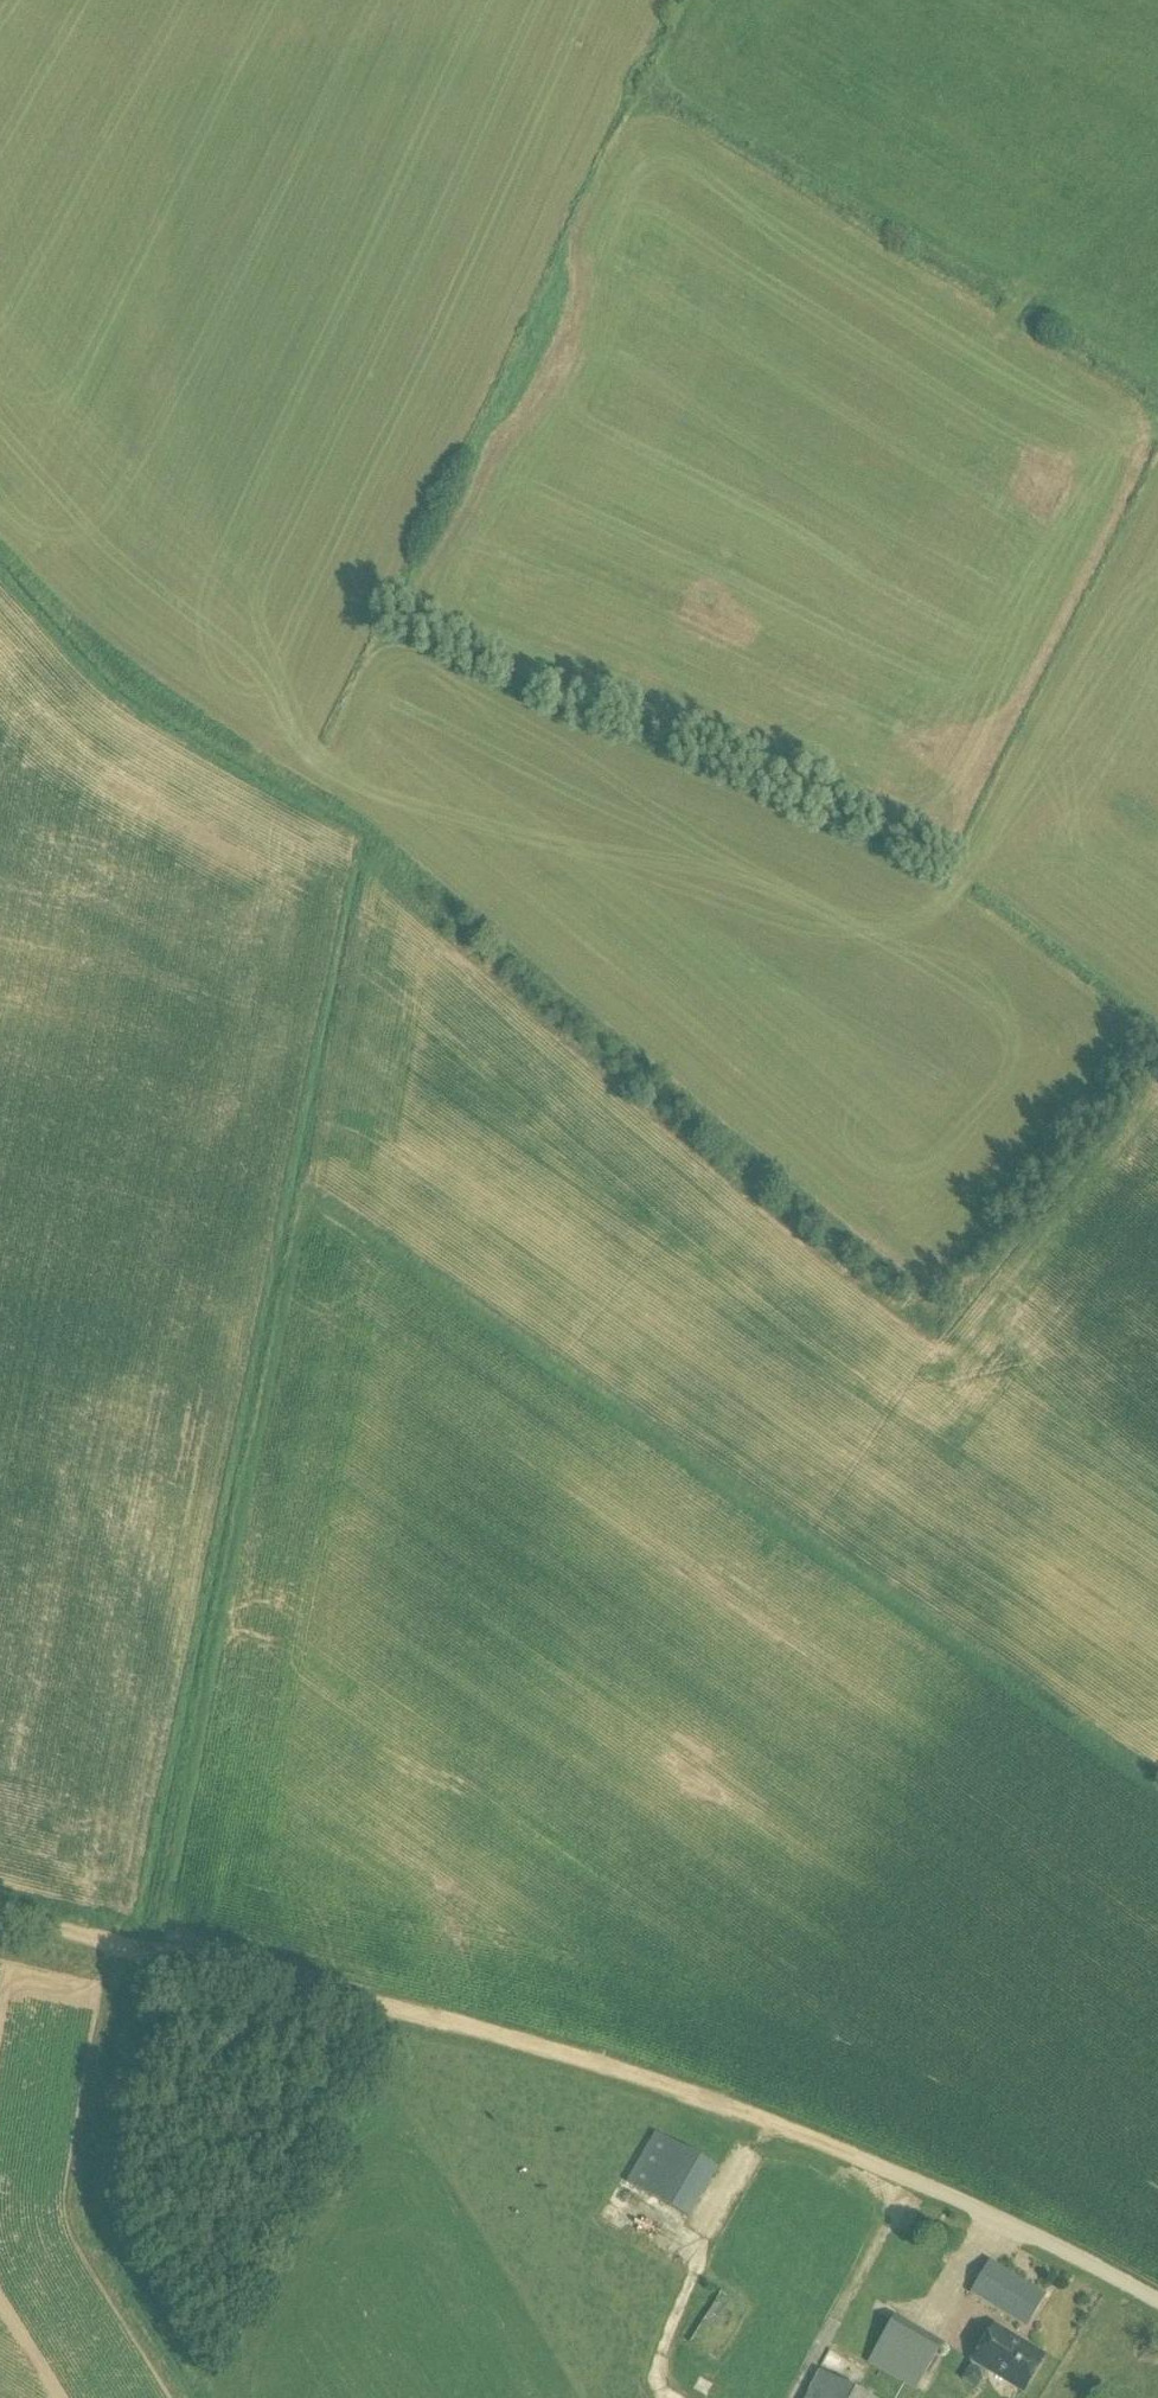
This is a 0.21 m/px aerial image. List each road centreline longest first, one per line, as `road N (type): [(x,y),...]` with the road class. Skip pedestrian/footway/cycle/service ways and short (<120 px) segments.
road 1 (track): [(850,2154),(611,2070),(0,1916)]
road 2 (unclassified): [(1157,2303),(1050,2243),(850,2154)]

